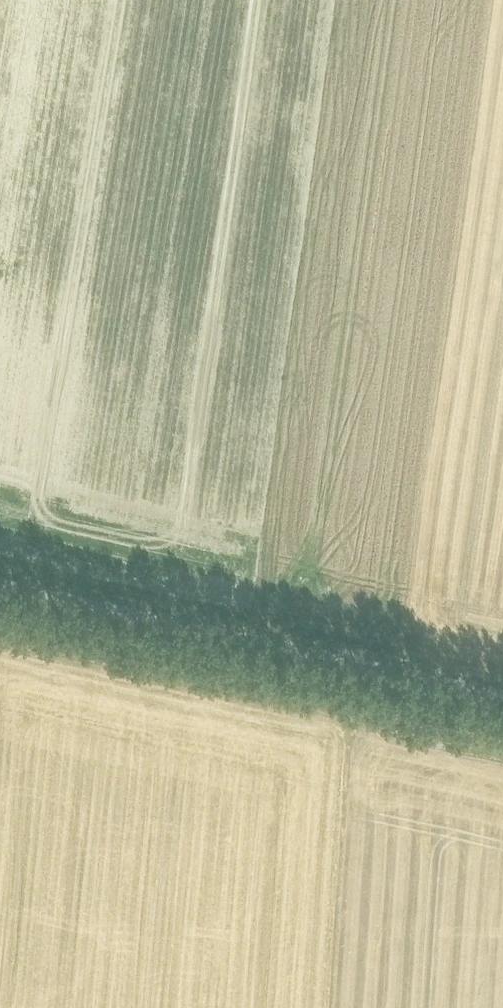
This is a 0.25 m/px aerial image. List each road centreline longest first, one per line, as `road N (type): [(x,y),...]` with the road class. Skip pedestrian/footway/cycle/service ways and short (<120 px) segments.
road 1 (track): [(502,696),(0,587)]

